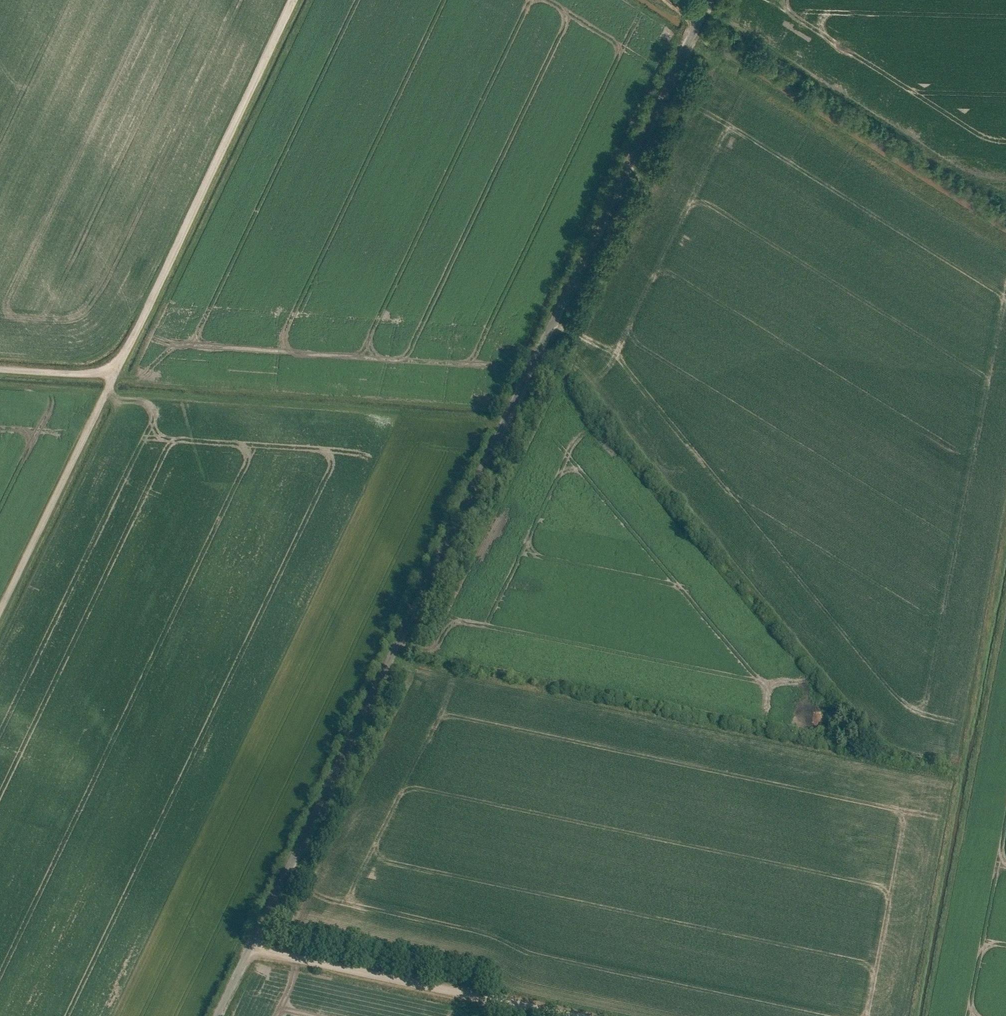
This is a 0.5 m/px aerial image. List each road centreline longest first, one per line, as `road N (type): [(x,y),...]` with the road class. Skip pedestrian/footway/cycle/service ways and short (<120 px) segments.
road 1 (unclassified): [(700,23),(256,945)]
road 2 (track): [(291,0),(0,610)]
road 3 (unclassified): [(256,945),(583,1015)]

